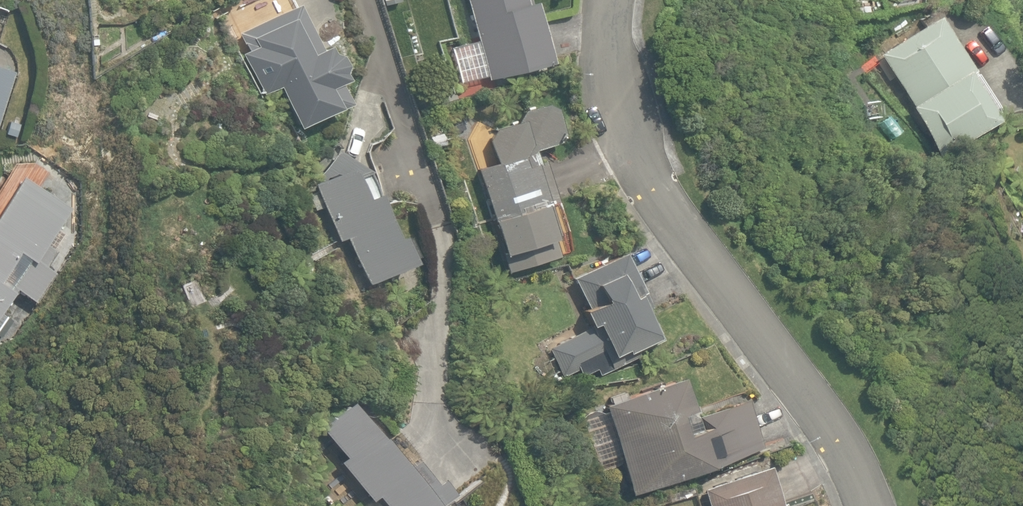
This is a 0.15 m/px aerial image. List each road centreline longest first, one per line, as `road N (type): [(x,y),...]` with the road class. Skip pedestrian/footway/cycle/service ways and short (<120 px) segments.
road 1 (residential): [(615,0),(613,81),(640,156),(841,445),(869,505)]

